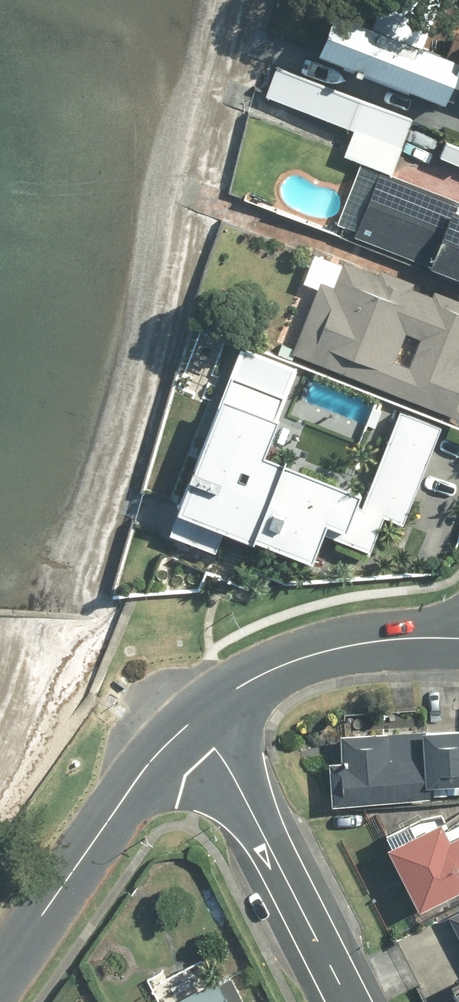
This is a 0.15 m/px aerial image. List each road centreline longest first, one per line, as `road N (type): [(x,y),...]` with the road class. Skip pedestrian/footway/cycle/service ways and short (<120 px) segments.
road 1 (tertiary): [(0,979),(153,759),(201,710)]
road 2 (secondary): [(201,710),(344,1001)]
road 3 (secondary): [(201,710),(265,669),(322,651),(397,635),(458,637)]

